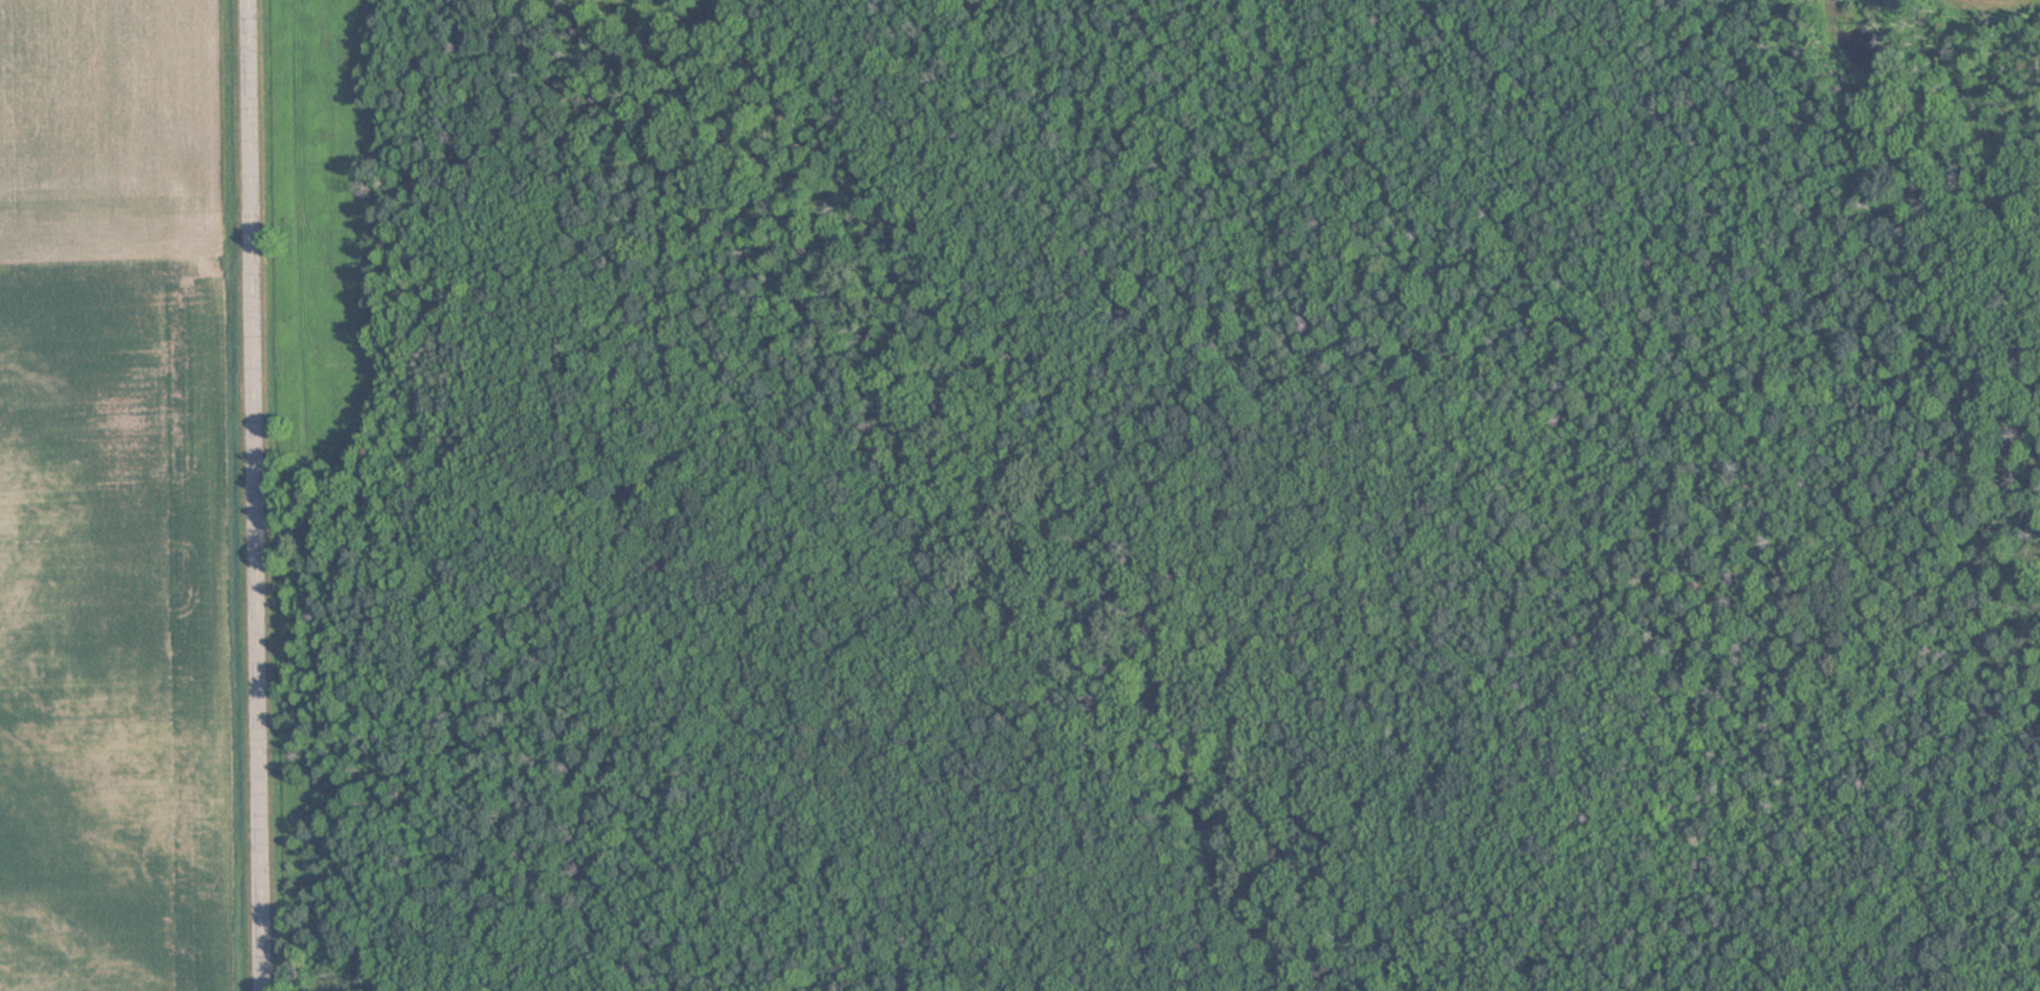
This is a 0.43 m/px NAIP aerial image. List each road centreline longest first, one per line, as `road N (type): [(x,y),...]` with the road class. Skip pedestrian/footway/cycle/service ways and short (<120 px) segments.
road 1 (residential): [(271,990),(258,0)]

